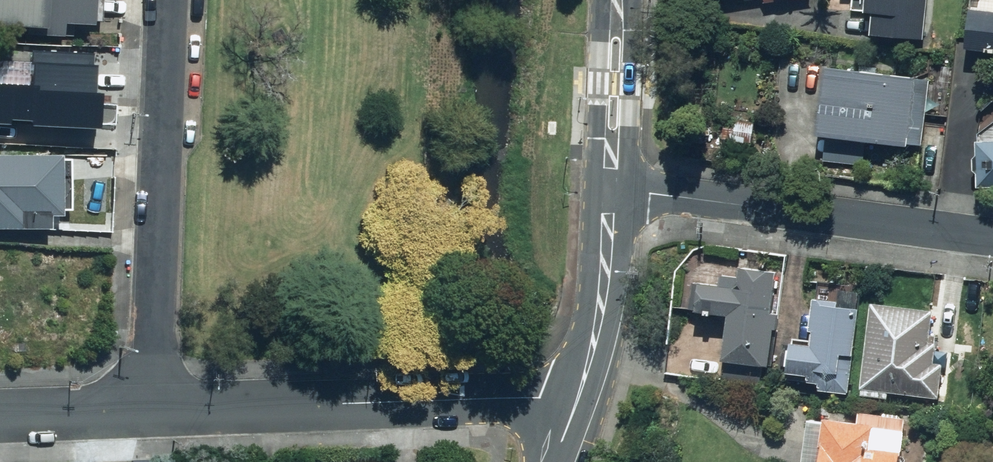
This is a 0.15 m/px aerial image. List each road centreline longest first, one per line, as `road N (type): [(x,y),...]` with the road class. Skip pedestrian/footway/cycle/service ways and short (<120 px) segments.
road 1 (residential): [(149,408),(577,392)]
road 2 (residential): [(172,0),(149,408)]
road 3 (residential): [(992,235),(612,185)]
road 4 (tertiary): [(612,185),(598,328),(577,392)]
road 5 (tertiary): [(620,0),(612,185)]
road 6 (residential): [(0,414),(149,408)]

